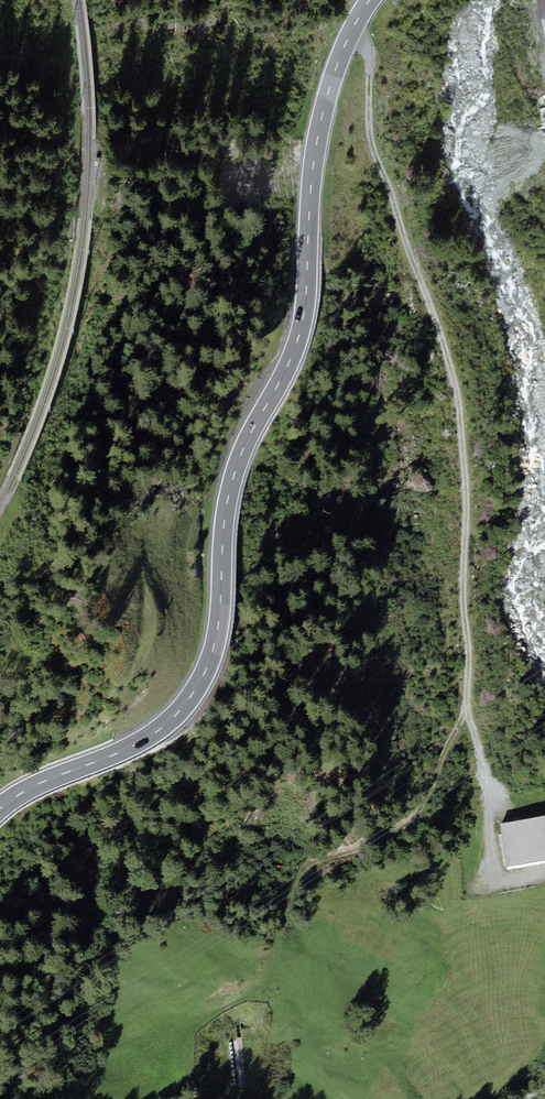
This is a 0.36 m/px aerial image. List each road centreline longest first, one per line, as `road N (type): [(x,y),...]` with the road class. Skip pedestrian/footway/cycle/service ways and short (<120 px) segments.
road 1 (primary): [(369,0),(324,109),(297,342),(227,495),(207,670),(162,727),(0,808)]
road 2 (track): [(351,34),(371,62),(371,135),(451,373),(462,484),(464,699),(496,879),(544,874)]

